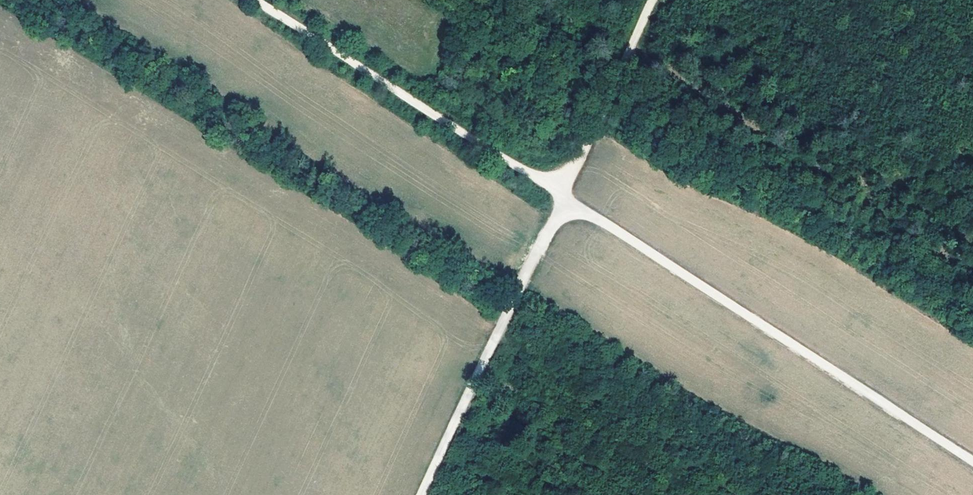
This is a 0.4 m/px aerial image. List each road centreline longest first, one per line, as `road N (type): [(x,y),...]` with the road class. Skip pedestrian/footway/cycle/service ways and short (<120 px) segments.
road 1 (track): [(972,461),(563,196)]
road 2 (track): [(563,196),(250,0)]
road 3 (track): [(563,196),(424,494)]

